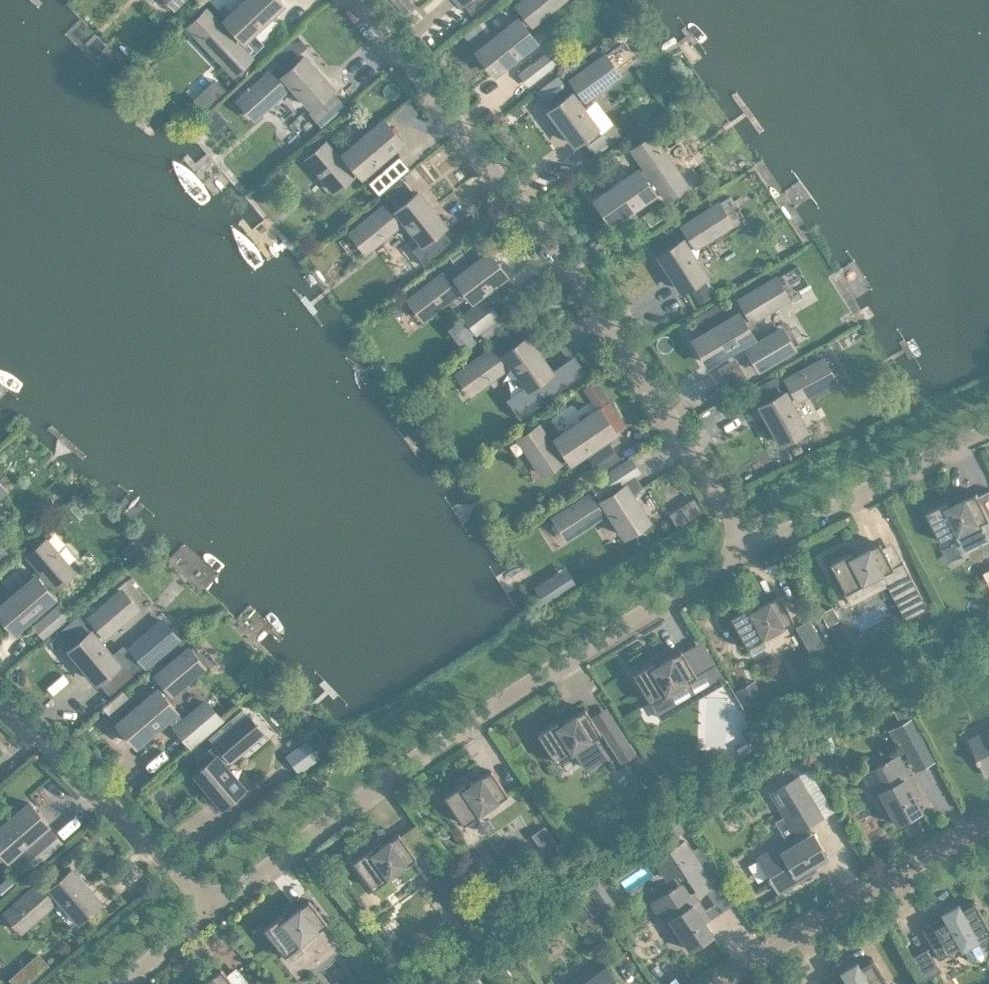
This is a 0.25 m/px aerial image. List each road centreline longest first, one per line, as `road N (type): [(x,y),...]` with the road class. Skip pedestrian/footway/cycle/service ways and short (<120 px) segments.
road 1 (residential): [(743,541),(516,208),(347,0)]
road 2 (residential): [(202,898),(470,706),(743,541)]
road 3 (residential): [(698,983),(797,919),(988,819)]
road 4 (residential): [(202,898),(0,705)]
road 5 (residential): [(743,541),(988,421)]
road 6 (residential): [(104,983),(202,898)]

